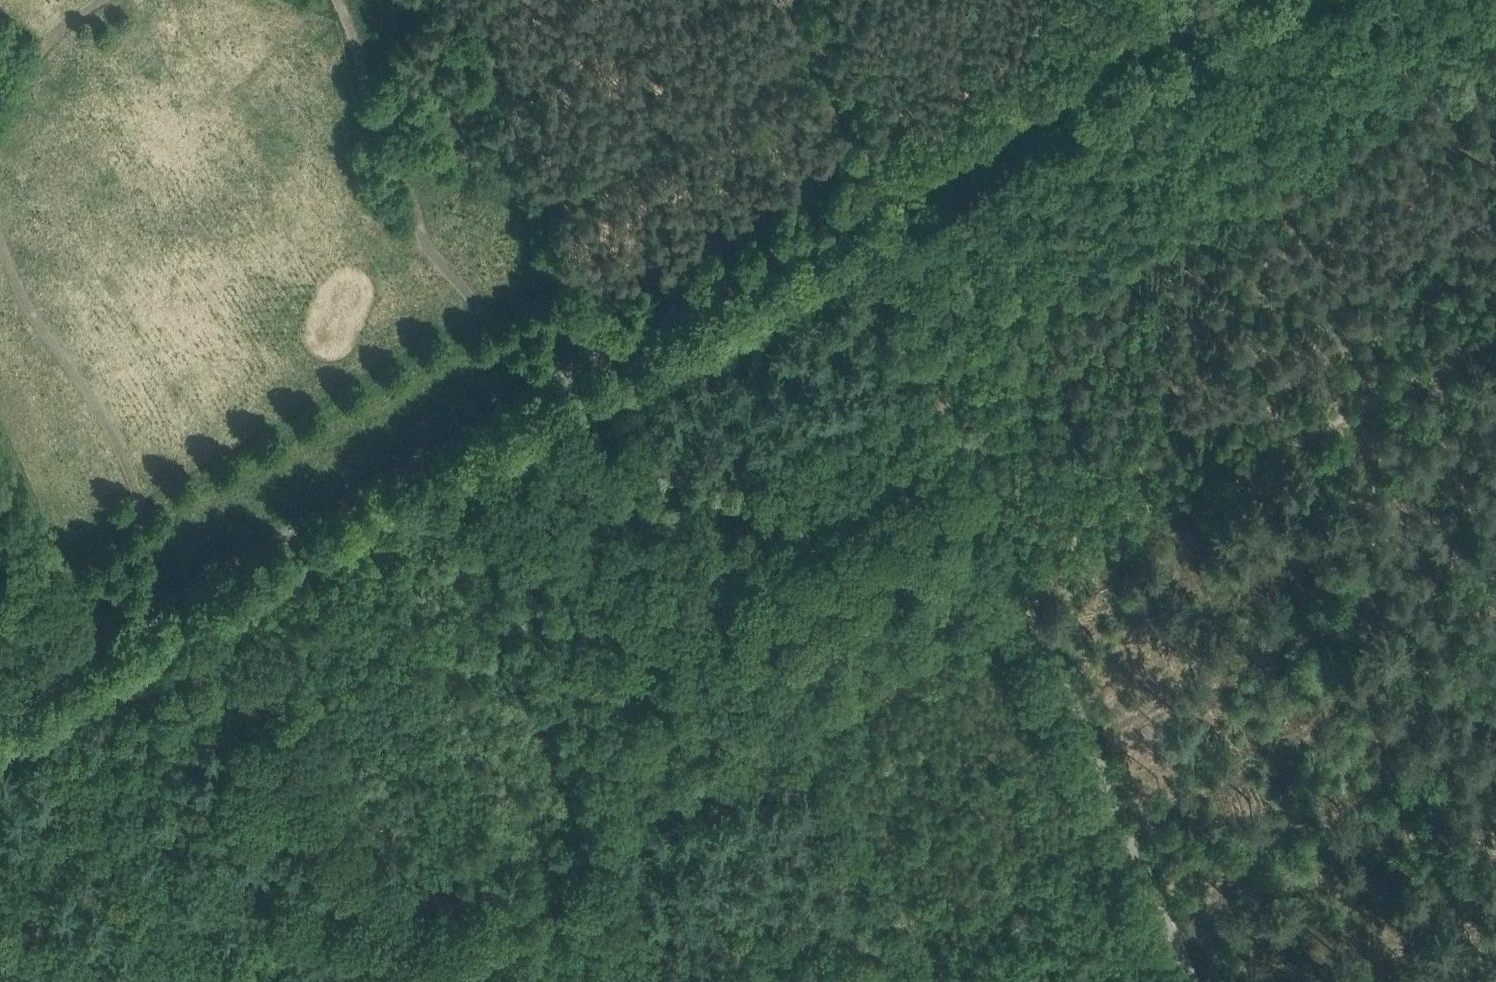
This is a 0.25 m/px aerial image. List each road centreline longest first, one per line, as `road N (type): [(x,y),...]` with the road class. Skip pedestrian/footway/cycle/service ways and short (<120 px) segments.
road 1 (tertiary): [(1235,0),(0,704)]
road 2 (track): [(546,392),(420,216),(369,114),(334,0)]
road 3 (track): [(0,218),(47,329),(118,433),(139,495),(160,613)]
road 4 (track): [(1376,402),(1017,589)]
road 5 (track): [(795,0),(887,195)]
road 6 (track): [(96,0),(62,31),(0,133)]
road 7 (track): [(1495,328),(1376,402)]

